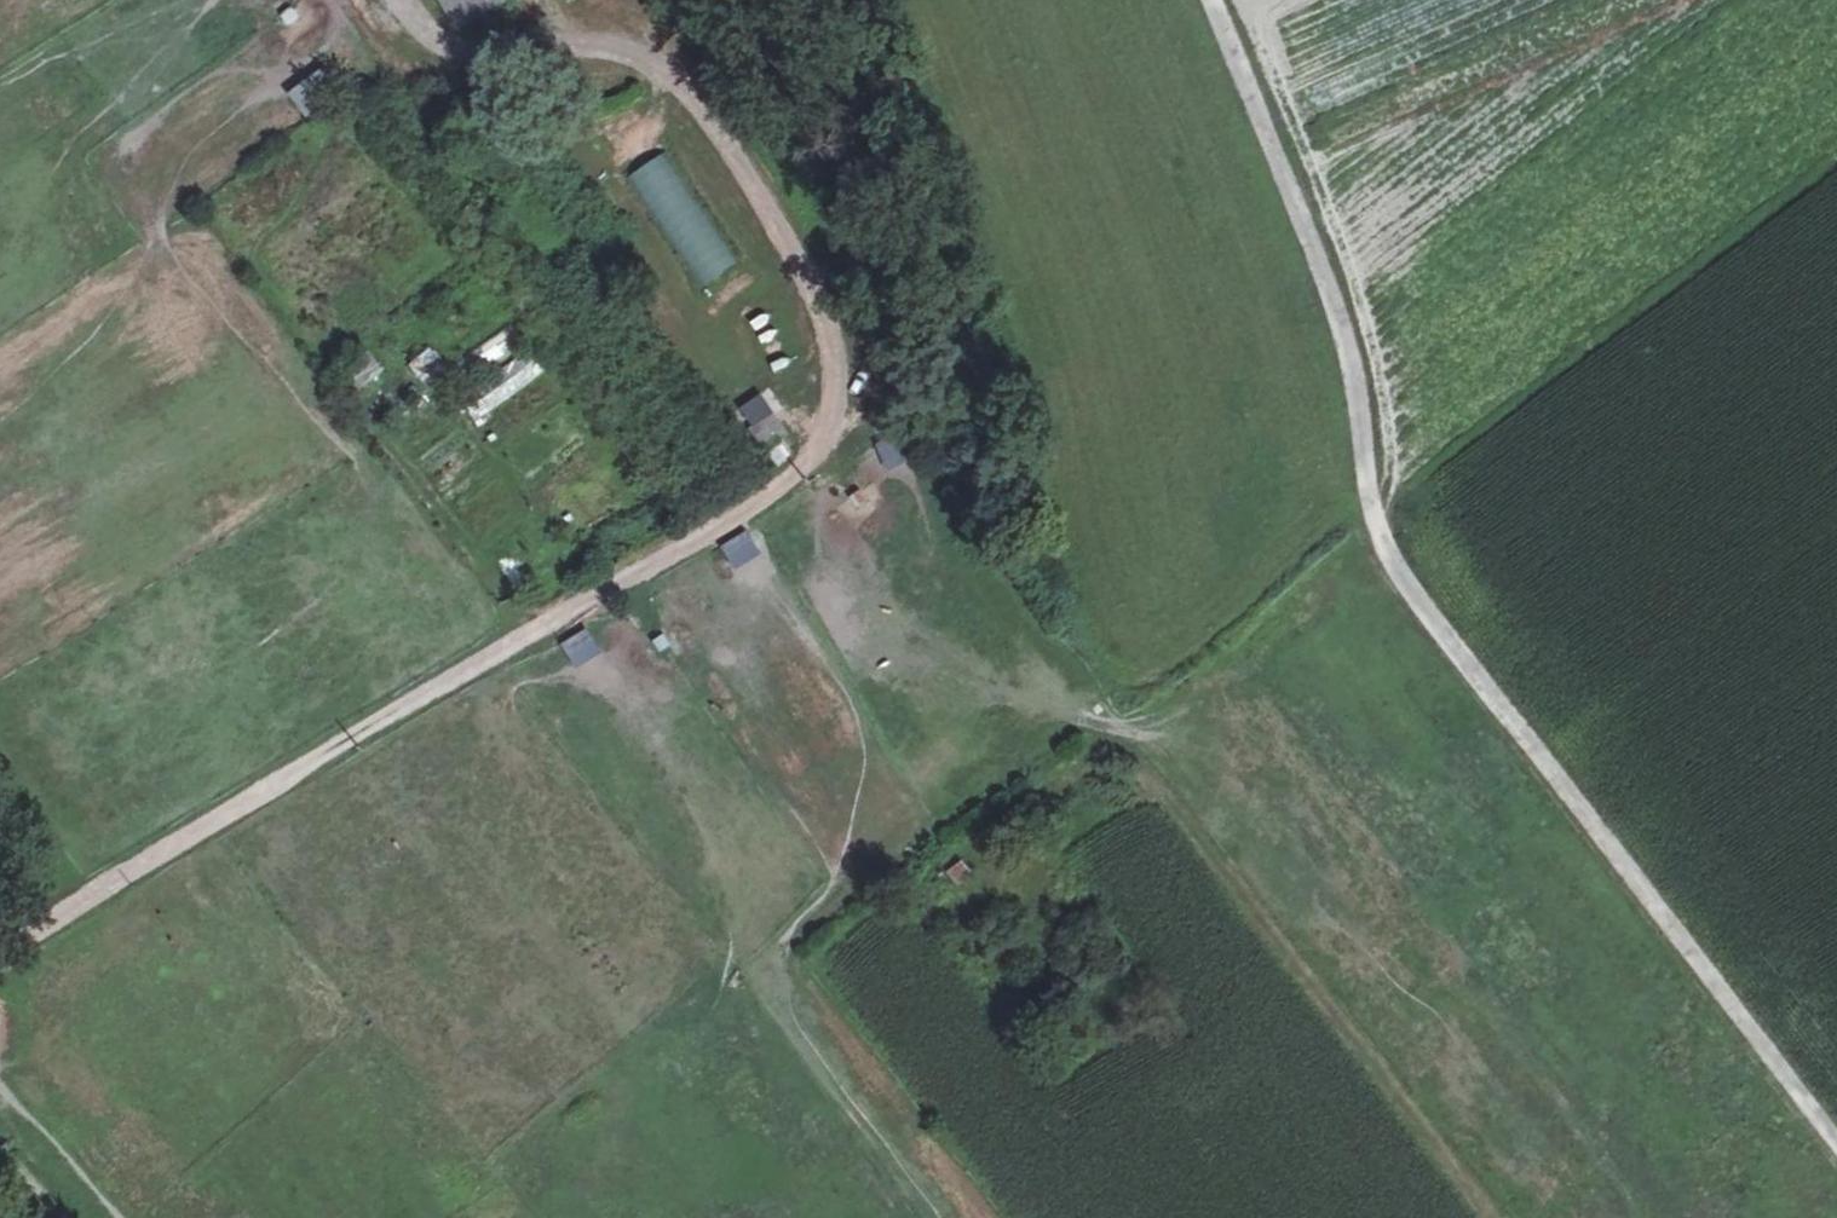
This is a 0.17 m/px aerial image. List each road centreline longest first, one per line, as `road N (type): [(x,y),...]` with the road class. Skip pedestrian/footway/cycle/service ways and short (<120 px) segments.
road 1 (track): [(0,946),(533,625),(771,495),(836,409),(825,307),(688,79),(565,50),(479,59),(424,15),(417,0)]
road 2 (track): [(1836,1143),(1401,577),(1377,526),(1359,396),(1327,289),(1208,0)]

